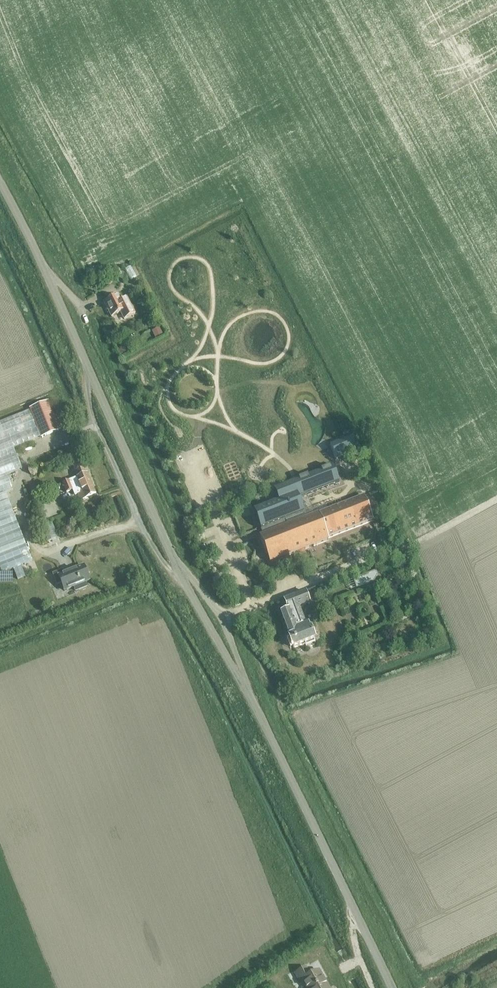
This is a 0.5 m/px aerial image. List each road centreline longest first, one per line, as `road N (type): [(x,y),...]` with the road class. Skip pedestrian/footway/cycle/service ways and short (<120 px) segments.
road 1 (unclassified): [(393,987),(177,568),(0,181)]

